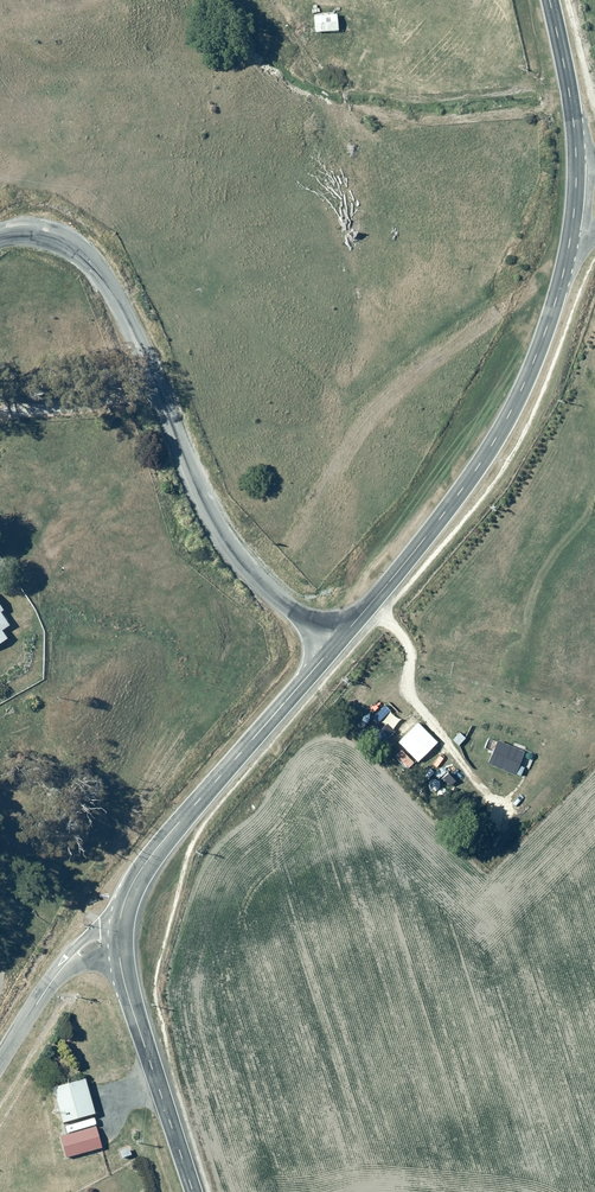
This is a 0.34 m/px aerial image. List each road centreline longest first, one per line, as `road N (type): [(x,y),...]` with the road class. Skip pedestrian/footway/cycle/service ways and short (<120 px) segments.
road 1 (unclassified): [(335,646),(258,581),(204,506),(146,360),(100,274),(59,245),(0,237)]
road 2 (secondary): [(335,646),(489,450),(539,355),(567,266)]
road 3 (secondary): [(120,939),(126,902),(150,859),(335,646)]
road 4 (secondary): [(194,1191),(127,991),(120,939)]
road 5 (secondary): [(580,182),(574,105),(550,0)]
road 6 (unclassified): [(120,939),(76,957),(0,1066)]

